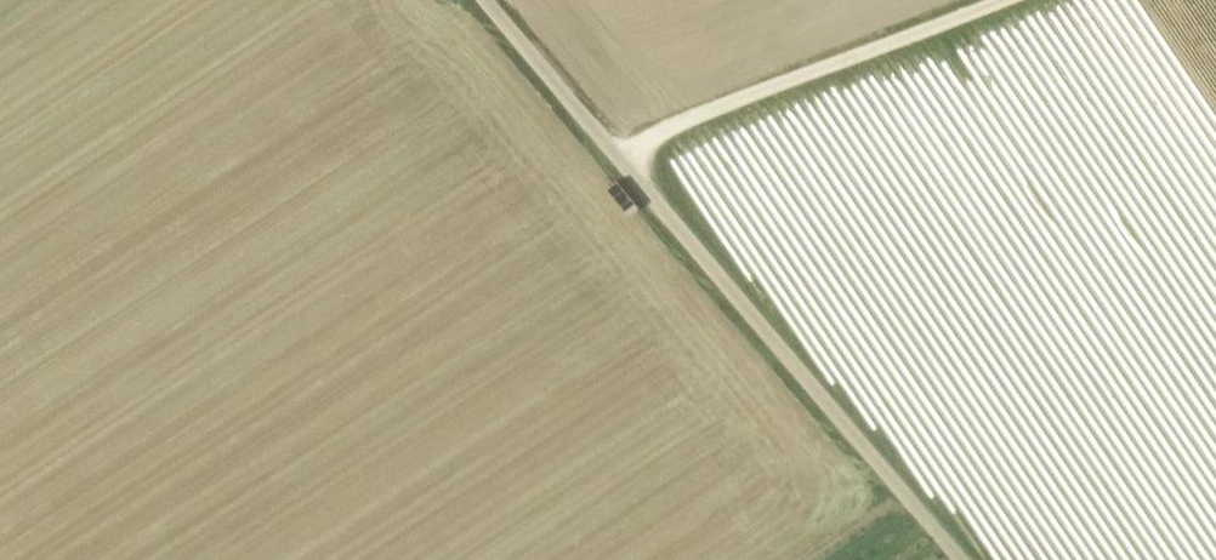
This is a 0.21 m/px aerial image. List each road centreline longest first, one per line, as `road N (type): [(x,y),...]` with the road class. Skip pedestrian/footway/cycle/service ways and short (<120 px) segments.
road 1 (unclassified): [(959,559),(485,0)]
road 2 (track): [(619,159),(661,135),(1020,0)]

